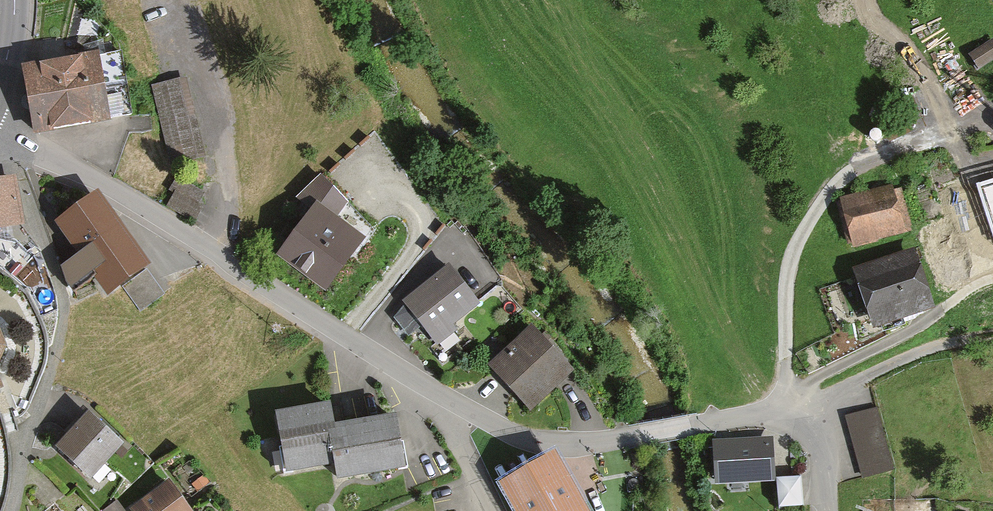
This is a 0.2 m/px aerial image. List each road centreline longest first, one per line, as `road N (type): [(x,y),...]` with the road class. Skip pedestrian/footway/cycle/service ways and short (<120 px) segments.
road 1 (unclassified): [(0,131),(447,400)]
road 2 (unclassified): [(447,400),(498,431),(550,446),(793,419),(822,447),(828,510)]
road 3 (track): [(854,170),(957,129),(992,125)]

